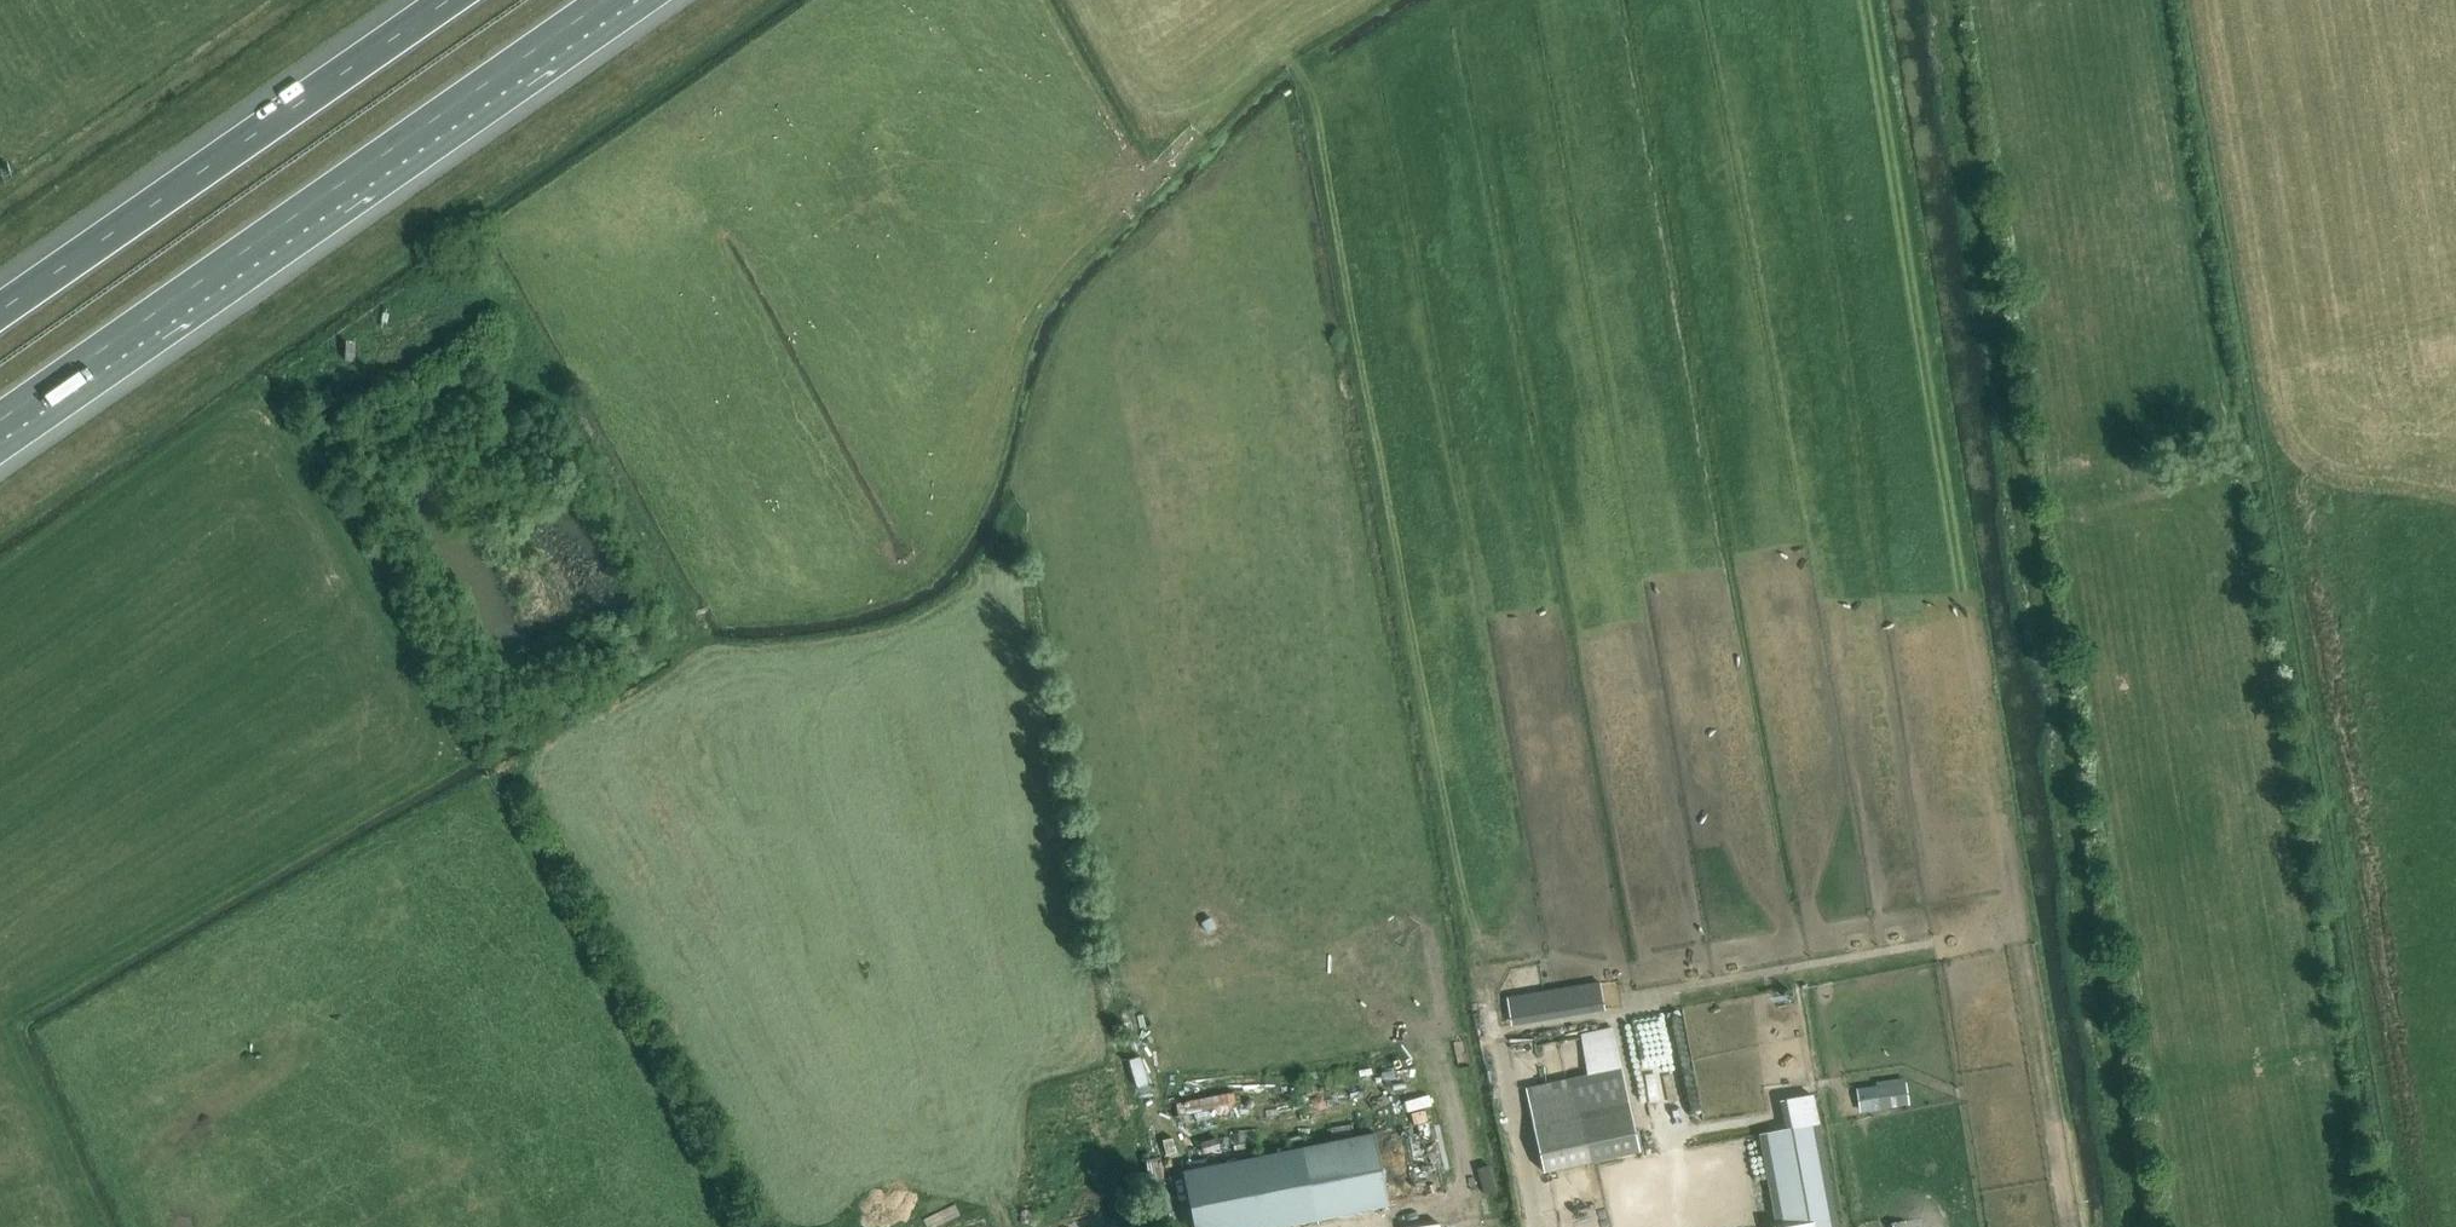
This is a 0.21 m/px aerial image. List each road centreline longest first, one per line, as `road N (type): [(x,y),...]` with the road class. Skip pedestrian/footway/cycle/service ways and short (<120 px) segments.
road 1 (motorway): [(0,420),(607,0)]
road 2 (motorway): [(448,0),(0,311)]

